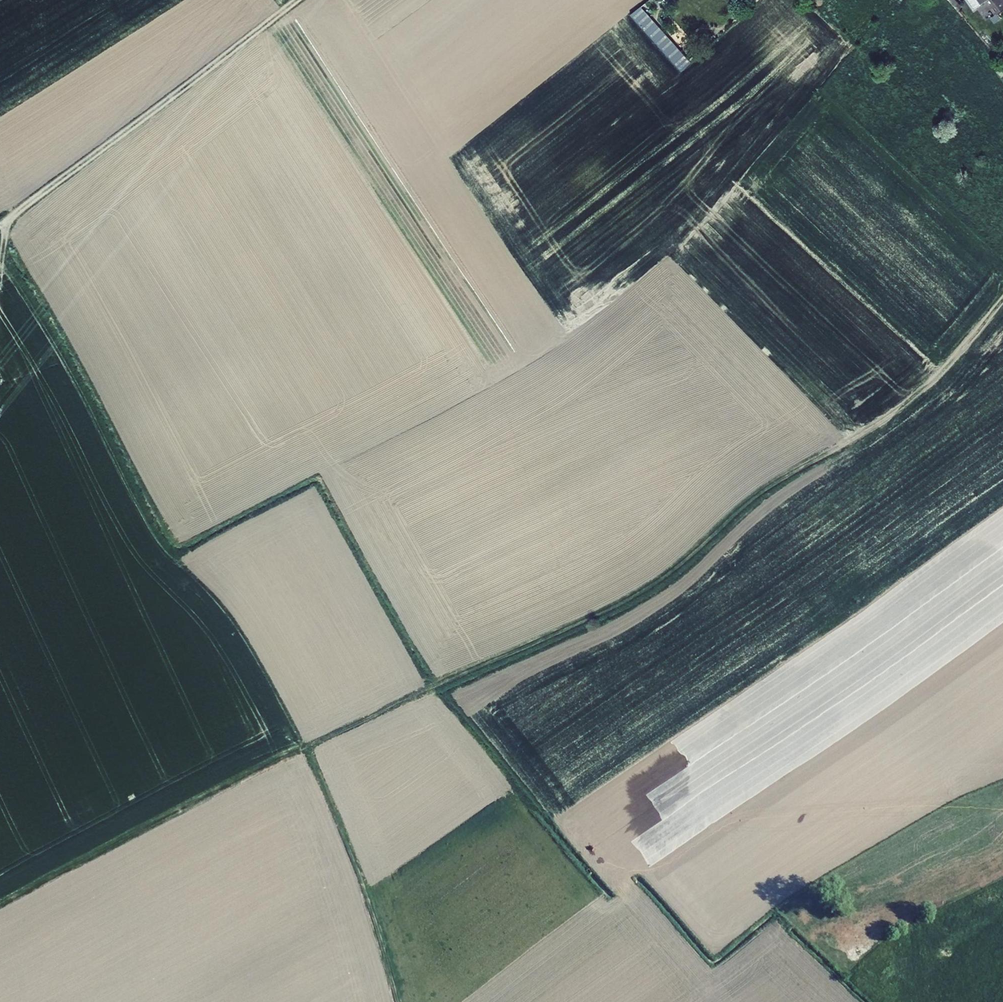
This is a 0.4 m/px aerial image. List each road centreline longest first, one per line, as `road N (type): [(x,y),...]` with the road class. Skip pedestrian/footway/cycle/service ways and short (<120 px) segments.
road 1 (track): [(400,1001),(368,894),(308,748),(650,589),(781,479),(920,392),(1002,299)]
road 2 (track): [(295,0),(6,217),(0,264)]
road 3 (track): [(0,907),(308,748)]

